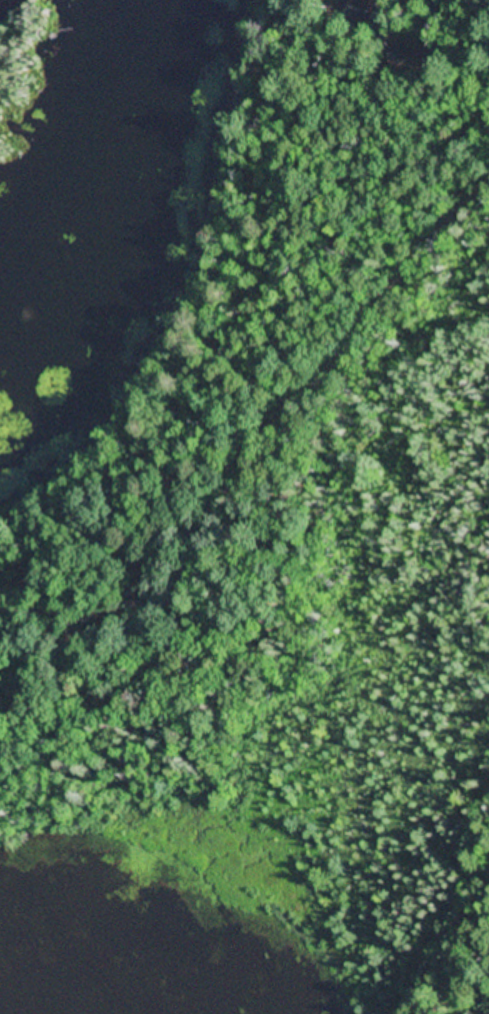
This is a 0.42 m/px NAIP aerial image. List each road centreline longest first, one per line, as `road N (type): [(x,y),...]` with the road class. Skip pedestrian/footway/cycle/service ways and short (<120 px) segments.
road 1 (residential): [(202,567),(200,618),(184,656),(63,726),(0,731)]

